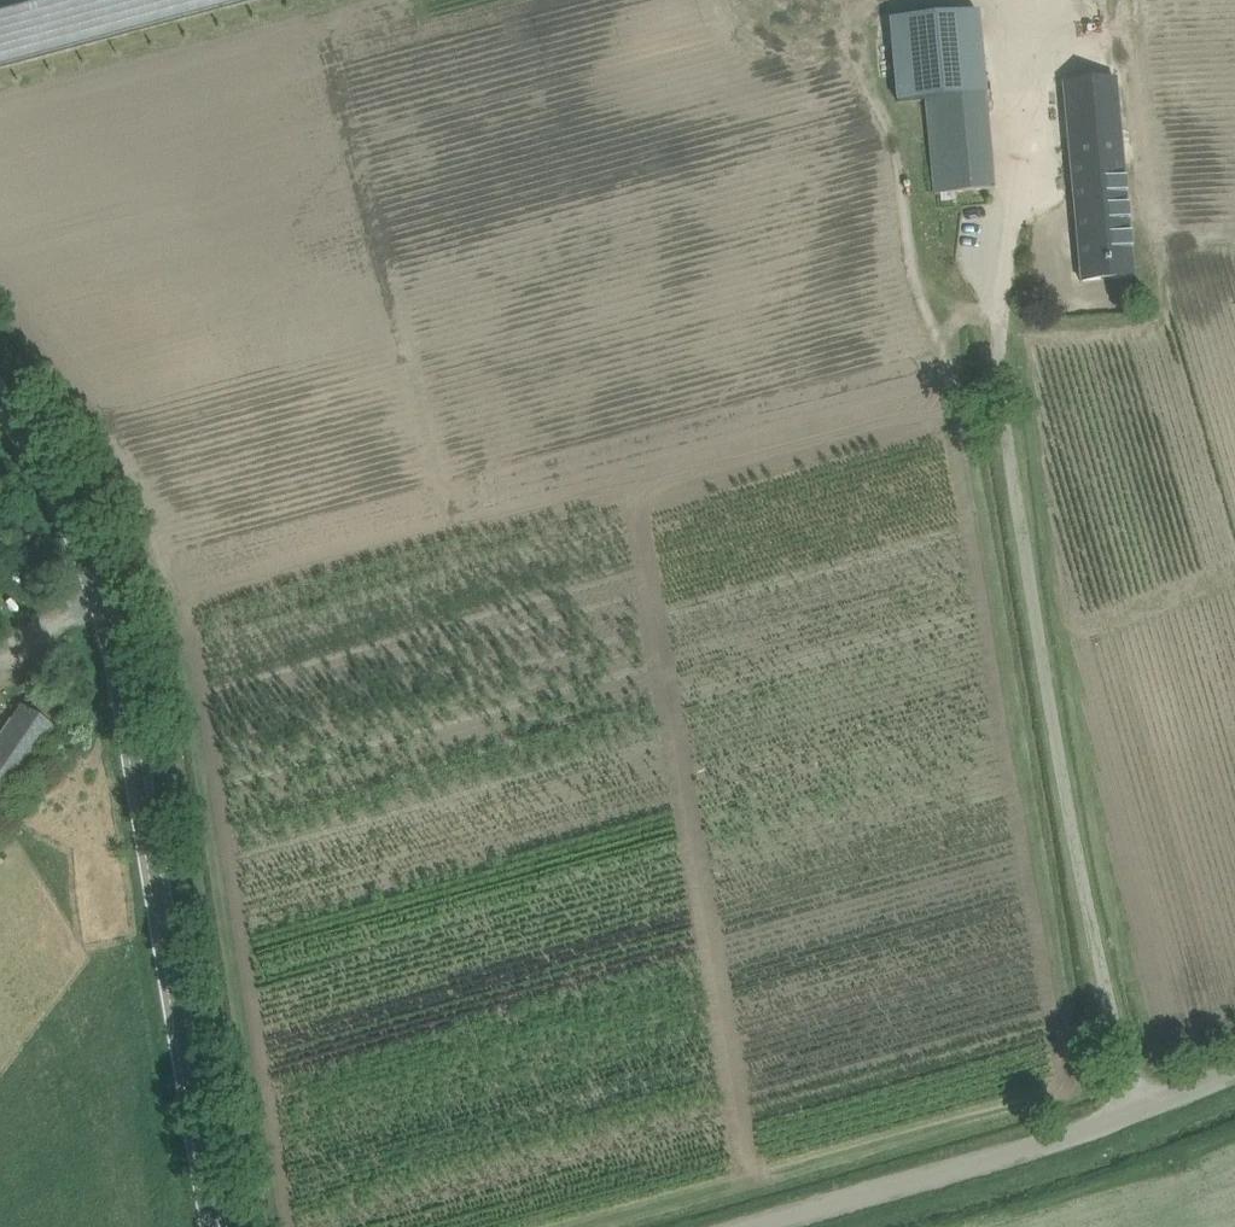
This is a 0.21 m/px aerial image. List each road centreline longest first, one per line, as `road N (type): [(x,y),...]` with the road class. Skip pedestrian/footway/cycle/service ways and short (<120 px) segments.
road 1 (unclassified): [(221,1226),(133,680),(67,489),(0,391)]
road 2 (unclassified): [(753,1226),(964,1167),(1234,1067)]

